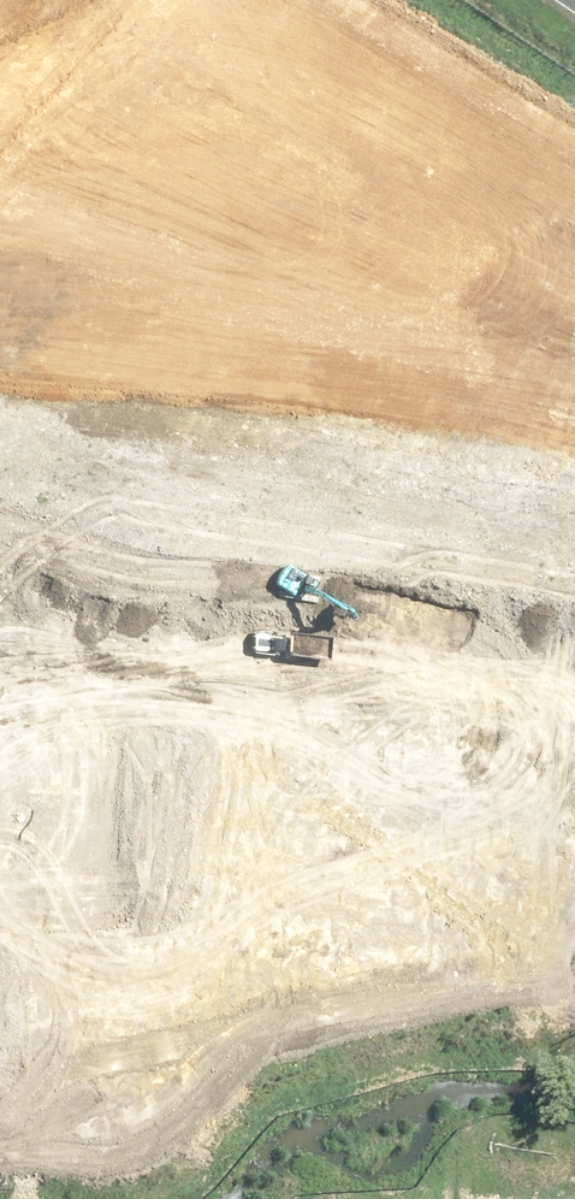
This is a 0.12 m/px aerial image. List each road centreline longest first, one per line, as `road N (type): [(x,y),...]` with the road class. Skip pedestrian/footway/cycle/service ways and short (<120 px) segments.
road 1 (residential): [(490,867),(521,596),(570,416),(551,335),(103,45)]
road 2 (residential): [(0,1072),(490,867)]
road 3 (residential): [(0,187),(103,45)]

